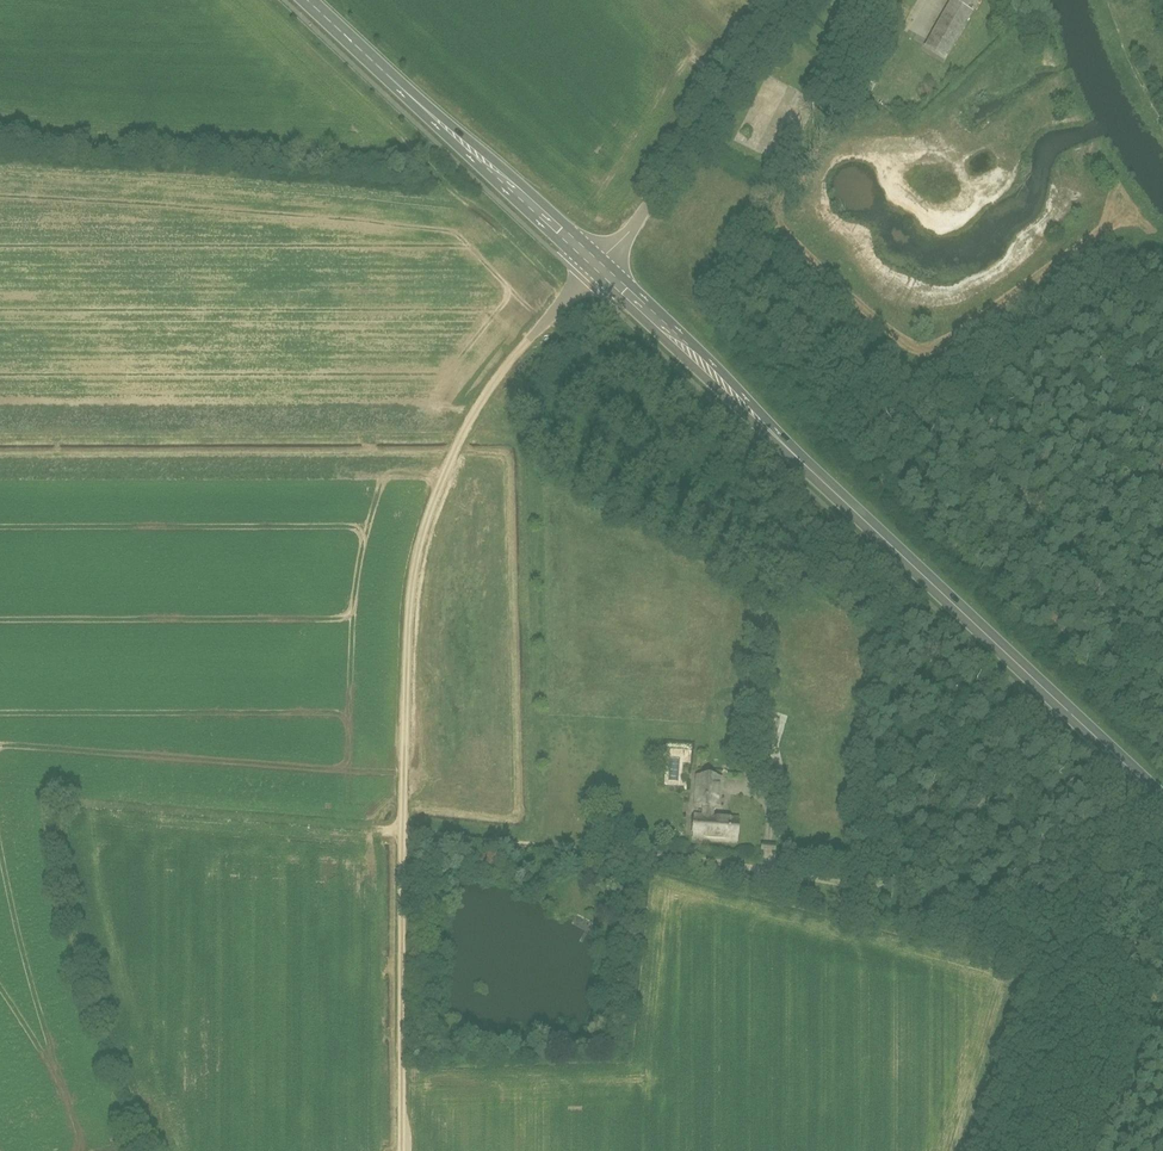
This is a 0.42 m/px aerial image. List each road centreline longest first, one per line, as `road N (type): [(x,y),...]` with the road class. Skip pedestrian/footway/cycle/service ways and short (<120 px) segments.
road 1 (track): [(401,1150),(402,777),(419,543),(449,461),(495,378),(597,271)]
road 2 (primary): [(597,271),(1162,799)]
road 3 (primary): [(305,0),(597,271)]
road 4 (residential): [(794,0),(714,97),(665,184),(597,271)]

